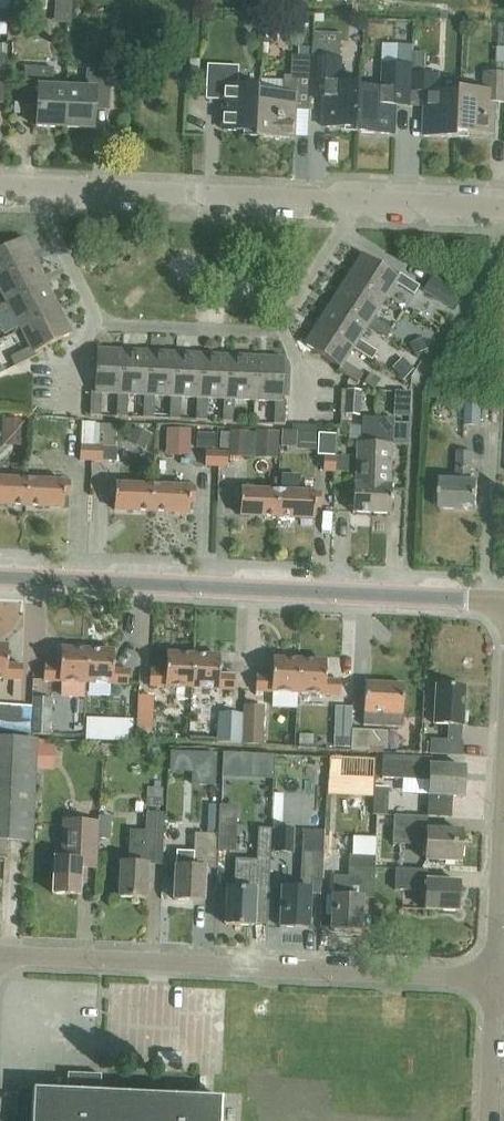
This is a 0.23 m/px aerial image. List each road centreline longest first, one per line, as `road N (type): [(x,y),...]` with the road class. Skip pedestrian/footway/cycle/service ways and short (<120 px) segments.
road 1 (tertiary): [(503,600),(0,577)]
road 2 (residential): [(0,956),(497,979)]
road 3 (residential): [(44,185),(350,198)]
road 4 (residential): [(350,198),(348,219),(286,317),(306,377),(304,418)]
road 5 (residential): [(44,185),(43,207),(96,324),(72,369),(70,404)]
road 6 (residential): [(350,198),(503,207)]
road 7 (residential): [(497,979),(503,826)]
road 8 (residential): [(490,1120),(497,979)]

